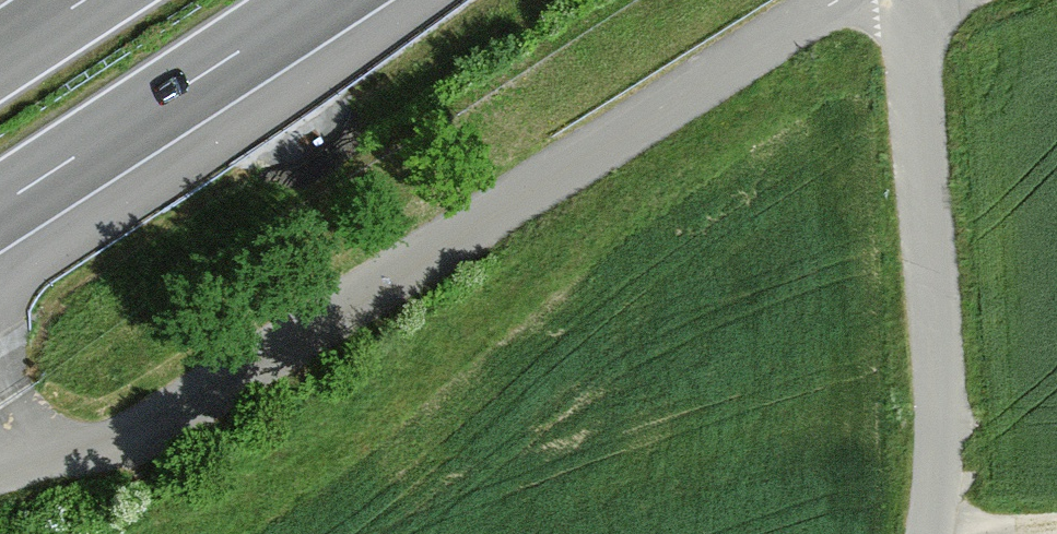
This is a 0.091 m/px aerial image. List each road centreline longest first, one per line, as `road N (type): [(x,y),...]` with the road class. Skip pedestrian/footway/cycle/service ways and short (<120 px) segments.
road 1 (unclassified): [(0,476),(139,434),(839,0)]
road 2 (unclassified): [(930,533),(941,457),(938,372),(907,0)]
road 3 (motorway): [(0,205),(317,0)]

